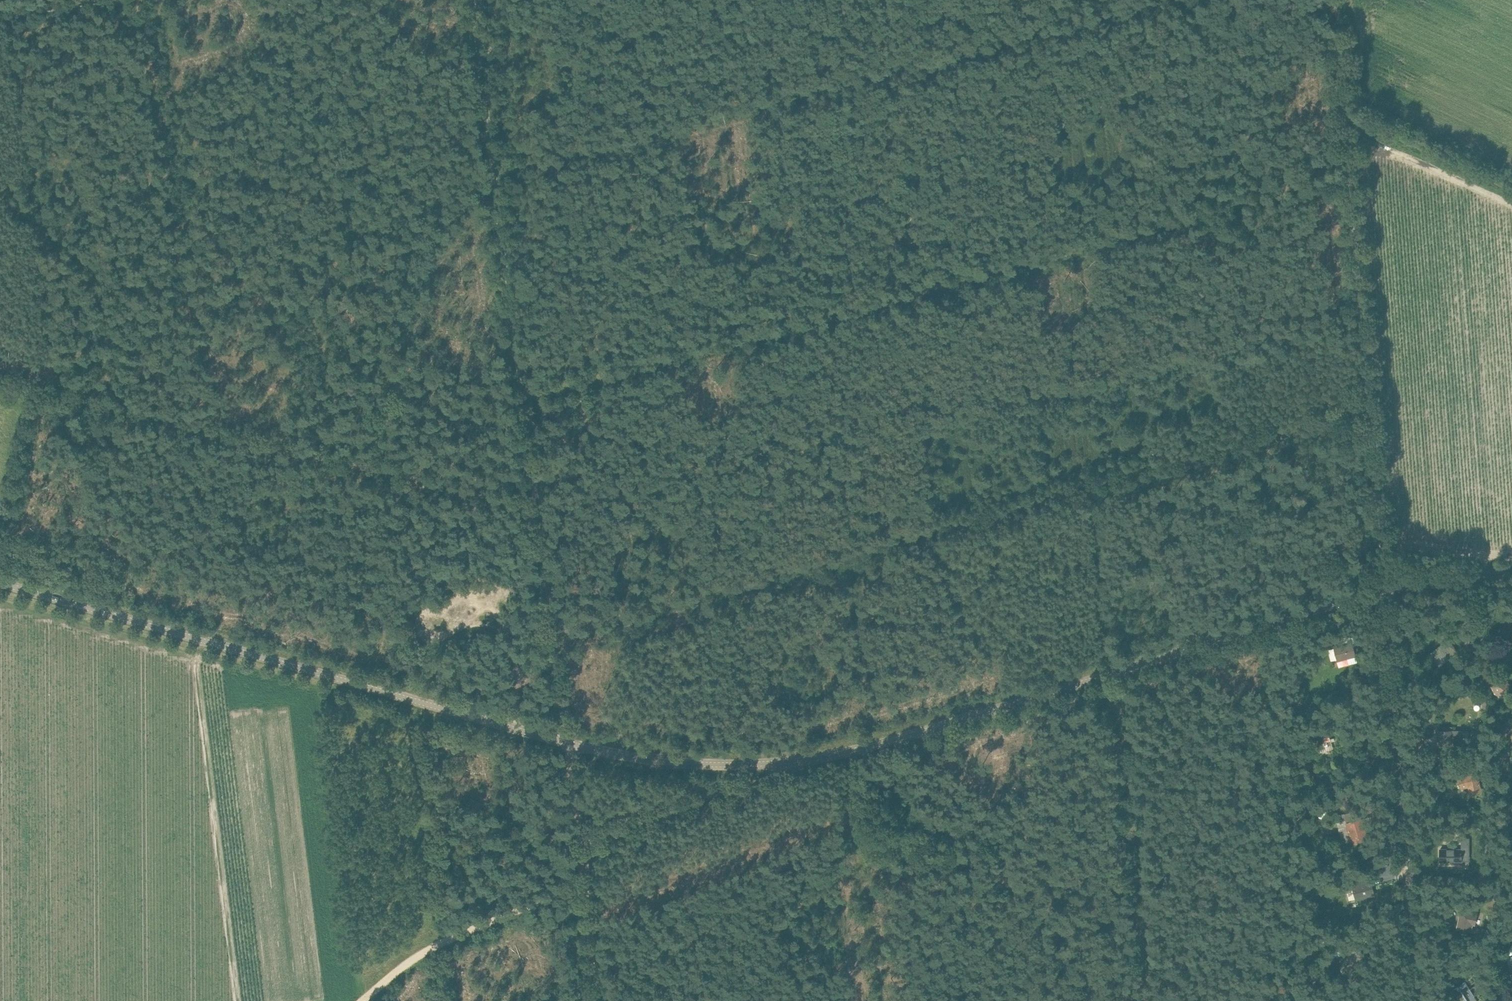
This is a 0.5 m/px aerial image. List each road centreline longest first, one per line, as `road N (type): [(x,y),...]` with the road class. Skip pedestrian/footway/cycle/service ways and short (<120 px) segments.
road 1 (track): [(600,1000),(474,0)]
road 2 (tertiary): [(1511,576),(1446,577),(1375,593),(841,753),(700,764),(568,744)]
road 3 (track): [(1341,113),(1413,1000)]
road 4 (tertiary): [(0,583),(568,744)]
road 5 (track): [(199,427),(138,0)]
road 6 (track): [(579,836),(841,753)]
road 7 (track): [(367,1000),(428,947),(584,879)]
road 8 (track): [(514,729),(527,654),(471,579)]
road 9 (track): [(1511,189),(1370,126)]
road 10 (track): [(1348,116),(1341,113),(1331,0)]

